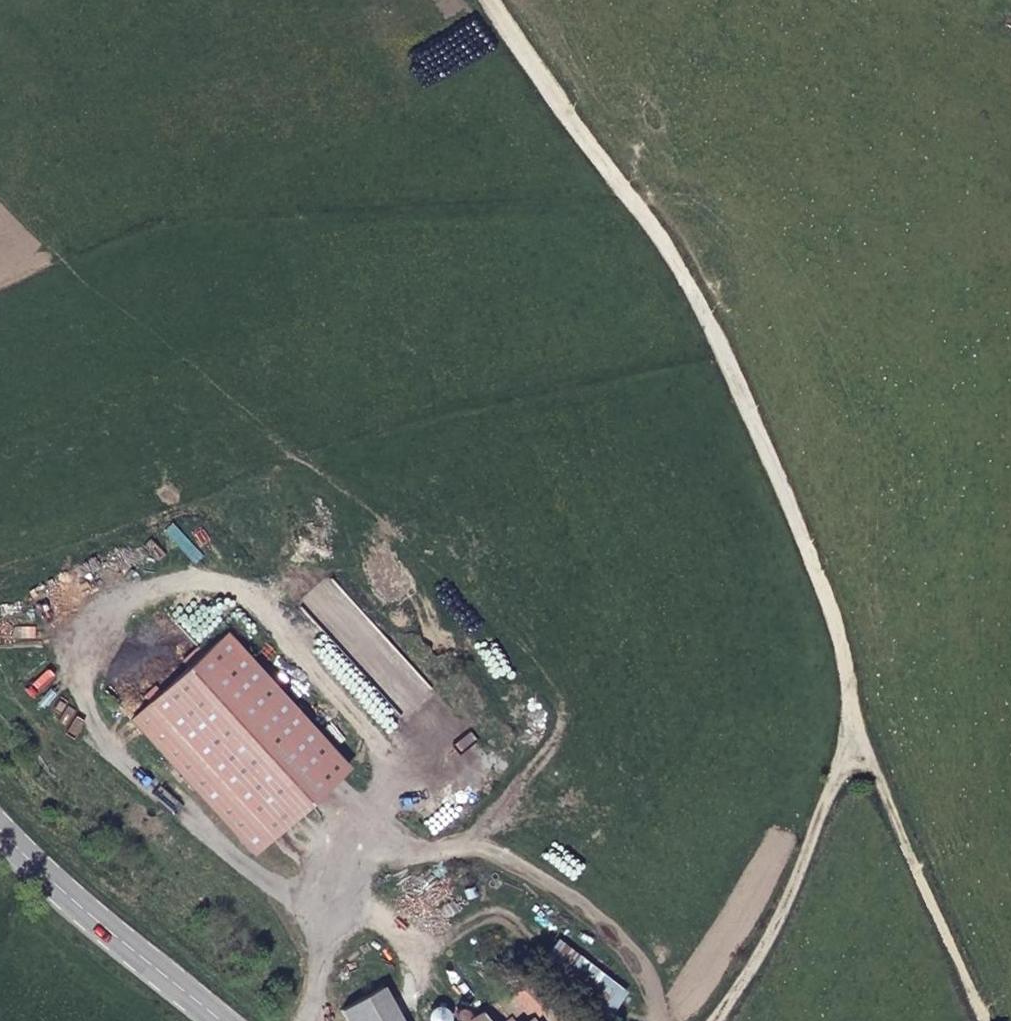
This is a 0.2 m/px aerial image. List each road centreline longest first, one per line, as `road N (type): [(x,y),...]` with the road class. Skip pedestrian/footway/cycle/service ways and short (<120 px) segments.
road 1 (track): [(490,0),(538,81),(730,347),(831,590),(952,917),(1005,1020)]
road 2 (track): [(869,692),(784,915),(717,1020)]
road 3 (secondary): [(0,825),(220,1020)]

